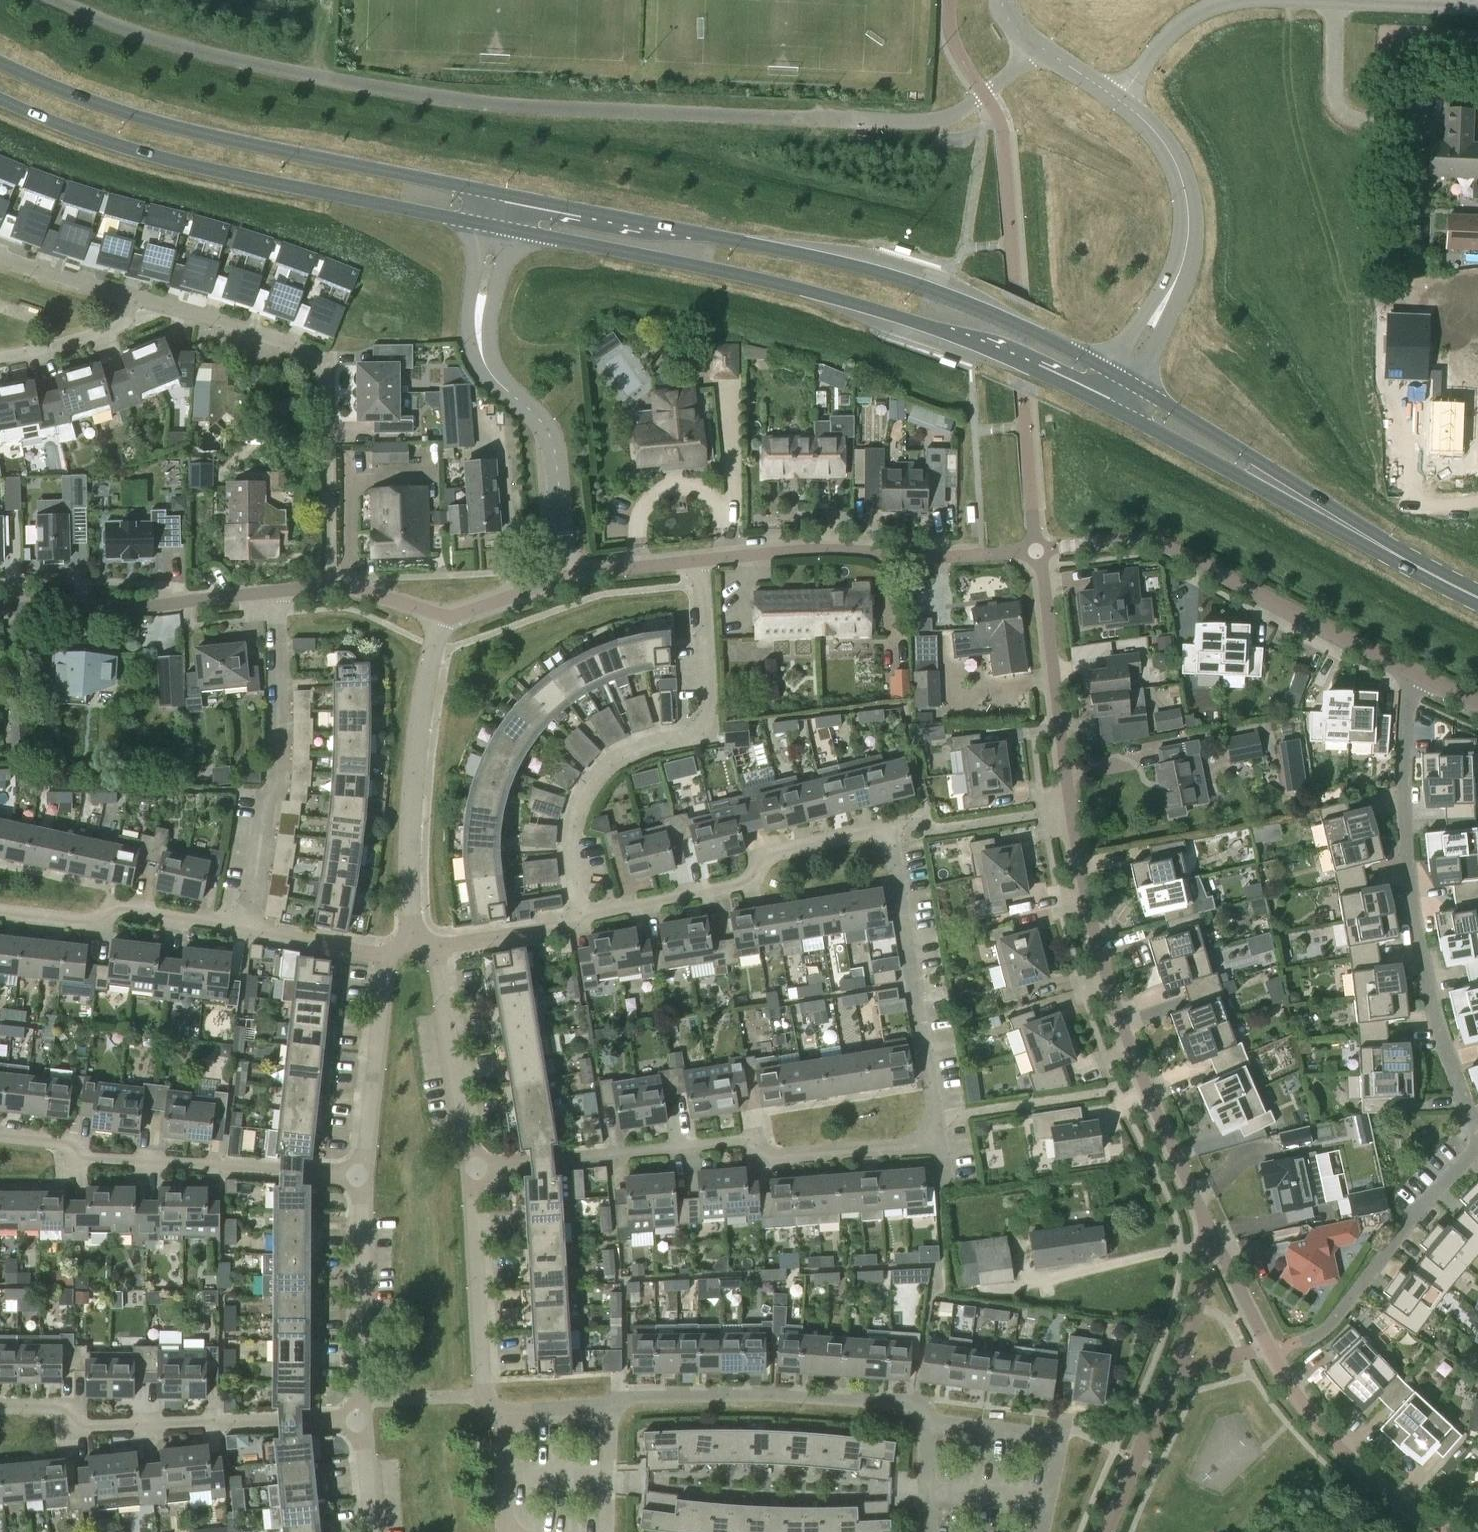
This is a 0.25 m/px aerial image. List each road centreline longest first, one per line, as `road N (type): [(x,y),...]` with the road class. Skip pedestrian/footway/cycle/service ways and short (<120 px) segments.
road 1 (residential): [(1447,1531),(1371,1477),(1308,1410),(1265,1348),(1141,1088),(1085,906),(1066,810),(1039,554)]
road 2 (unclassified): [(1035,47),(955,112),(917,121),(633,116),(310,77),(147,38),(55,0)]
road 3 (residential): [(887,829),(937,1118),(929,1134),(908,1146),(785,1159),(763,1154),(756,1137),(470,1169)]
road 4 (secondary): [(1126,378),(976,308),(856,265),(523,196)]
road 5 (secondary): [(514,230),(862,305),(972,343),(1109,409)]
road 6 (residential): [(924,1531),(923,1419),(903,1402),(774,1395),(502,1410)]
road 7 (secondary): [(489,189),(152,121),(0,61)]
road 8 (secondary): [(0,98),(201,165),(483,224)]
road 9 (residential): [(1477,1130),(1443,1048),(1411,895),(1403,758),(1417,674)]
road 10 (residential): [(585,916),(574,852),(583,796),(624,754),(704,728),(700,561)]
road 11 (residential): [(329,588),(327,382),(320,362),(133,298)]
road 12 (secondary): [(1459,589),(1126,378)]
road 13 (secondary): [(1109,409),(1374,553),(1459,589)]
road 14 (residential): [(0,1138),(48,1144),(68,1163),(364,1175)]
road 15 (residential): [(0,1410),(41,1409),(73,1430),(362,1418)]
road 16 (residential): [(243,928),(265,807),(277,783),(276,594)]
road 17 (residential): [(585,916),(740,885),(755,875),(762,858),(887,829)]
road 18 (unclassified): [(1126,378),(1183,269),(1188,198),(1152,127),(1117,98)]
road 19 (residential): [(412,933),(411,780),(442,617)]
road 20 (residential): [(700,561),(806,550),(993,557)]
road 21 (residential): [(0,611),(155,608),(276,594)]
road 22 (residential): [(1417,674),(1174,552)]
road 23 (residential): [(1309,1339),(1342,1313),(1429,1197),(1477,1148)]
road 24 (residential): [(243,928),(125,909),(87,923),(0,913)]
road 25 (residential): [(566,575),(547,431),(488,372)]
road 26 (residential): [(470,1169),(481,1395)]
road 27 (residential): [(363,1400),(364,1175)]
road 28 (residential): [(434,948),(470,1169)]
road 29 (residential): [(364,1175),(388,955)]
road 30 (unclassified): [(1263,0),(1477,9)]
road 31 (residential): [(434,948),(564,928),(585,916)]
road 32 (residential): [(483,224),(469,345),(488,372)]
road 33 (unclassified): [(1117,98),(1178,25),(1231,0)]
road 34 (residential): [(0,355),(122,323),(133,298)]
road 35 (residential): [(388,955),(243,928)]
road 36 (residential): [(488,372),(490,309),(514,230)]
road 37 (residential): [(133,298),(0,255)]
road 38 (residential): [(566,575),(700,561)]
road 39 (residential): [(442,617),(566,575)]
road 40 (residential): [(502,1410),(503,1531)]

